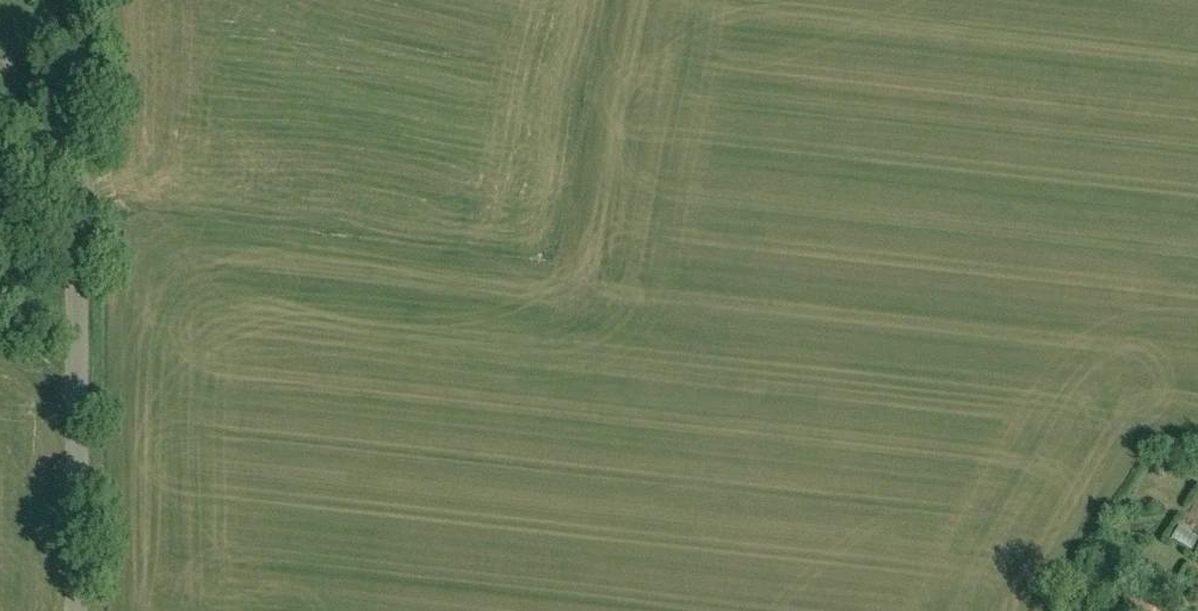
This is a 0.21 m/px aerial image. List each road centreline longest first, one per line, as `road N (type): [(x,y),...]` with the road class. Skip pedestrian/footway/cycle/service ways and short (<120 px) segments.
road 1 (unclassified): [(82,610),(93,0)]

